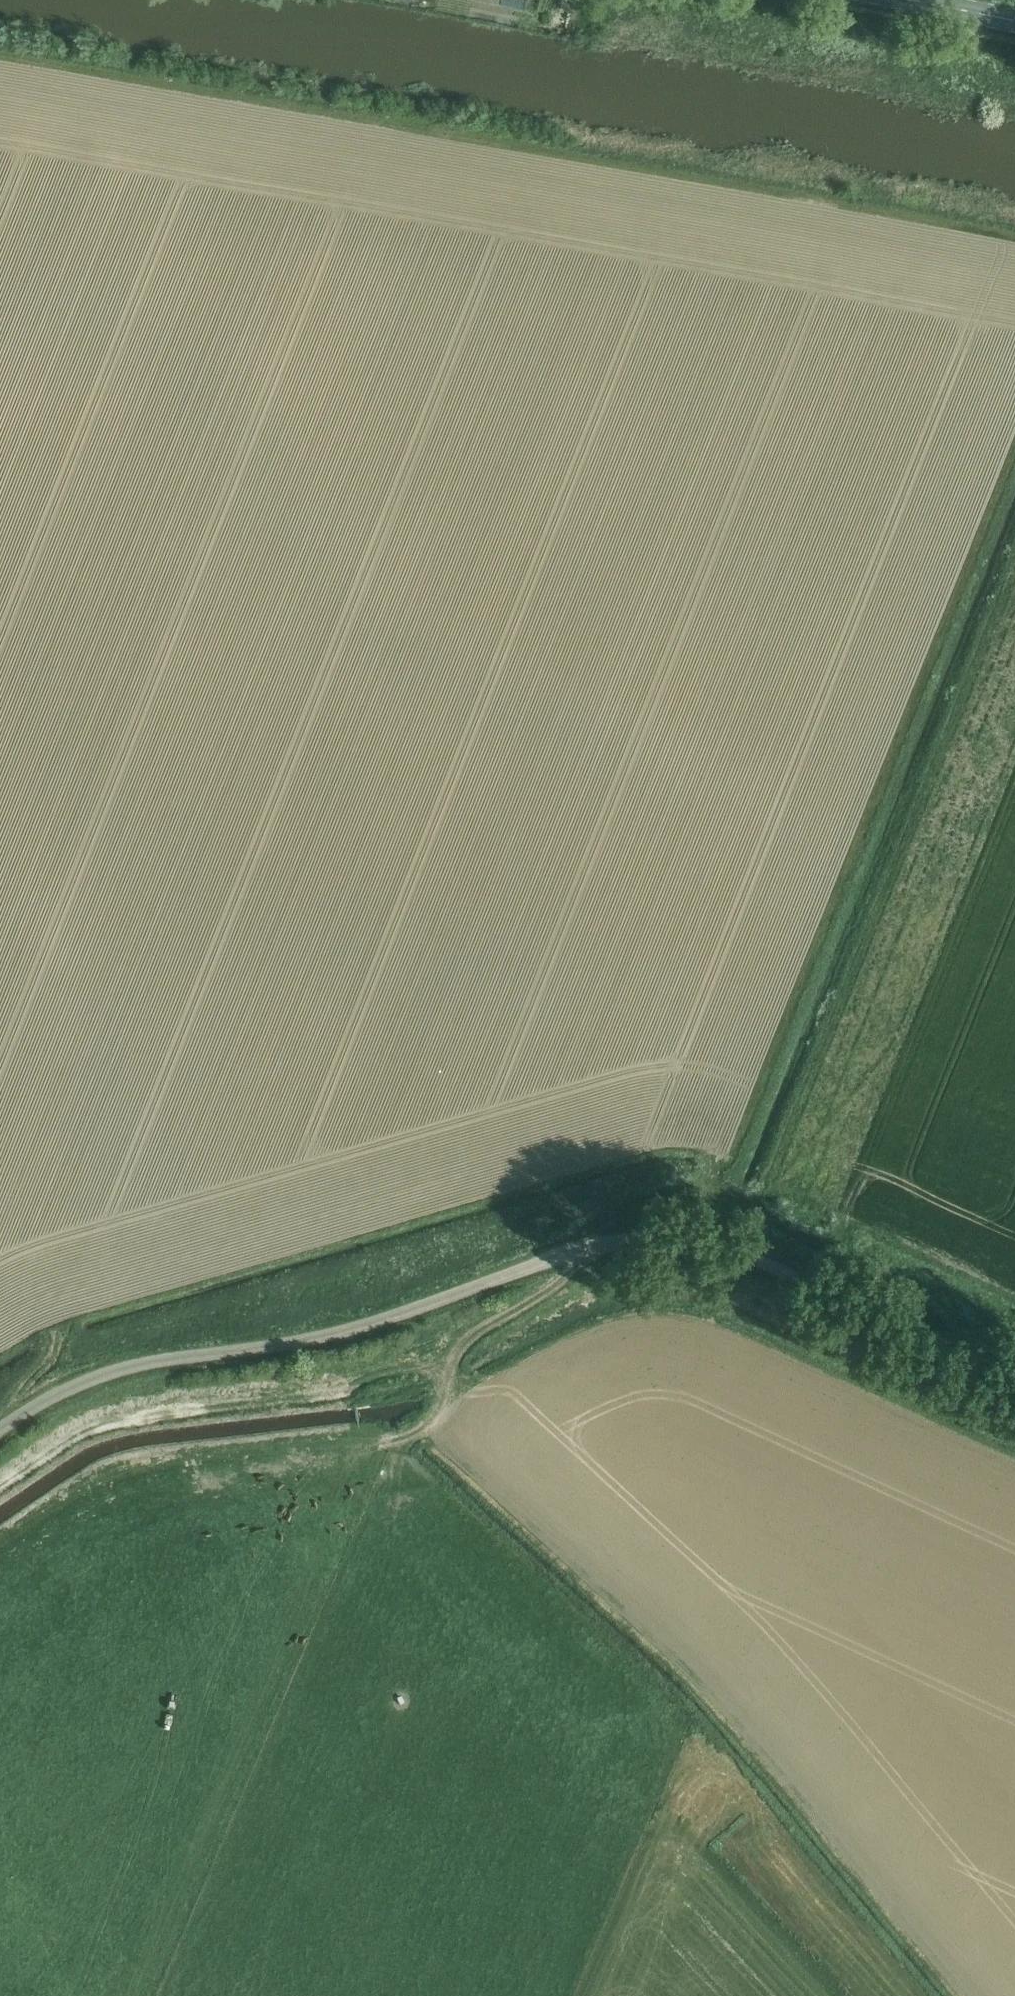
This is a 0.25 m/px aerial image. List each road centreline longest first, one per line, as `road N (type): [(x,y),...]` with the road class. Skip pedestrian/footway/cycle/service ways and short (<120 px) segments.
road 1 (unclassified): [(0,1428),(100,1375),(294,1344),(601,1243),(673,1240),(719,1251),(1014,1384)]
road 2 (tertiary): [(1014,29),(872,0)]

